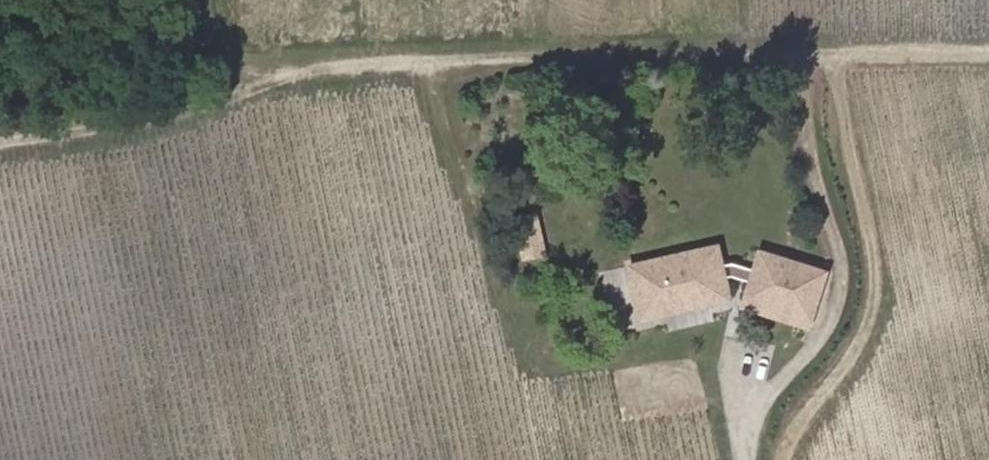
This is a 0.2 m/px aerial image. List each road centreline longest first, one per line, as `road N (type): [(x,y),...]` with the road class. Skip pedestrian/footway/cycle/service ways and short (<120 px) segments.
road 1 (track): [(0,136),(179,116),(327,65),(988,54)]
road 2 (track): [(742,459),(764,400),(823,335),(838,270),(800,123),(809,55)]
road 3 (track): [(425,63),(502,288)]

